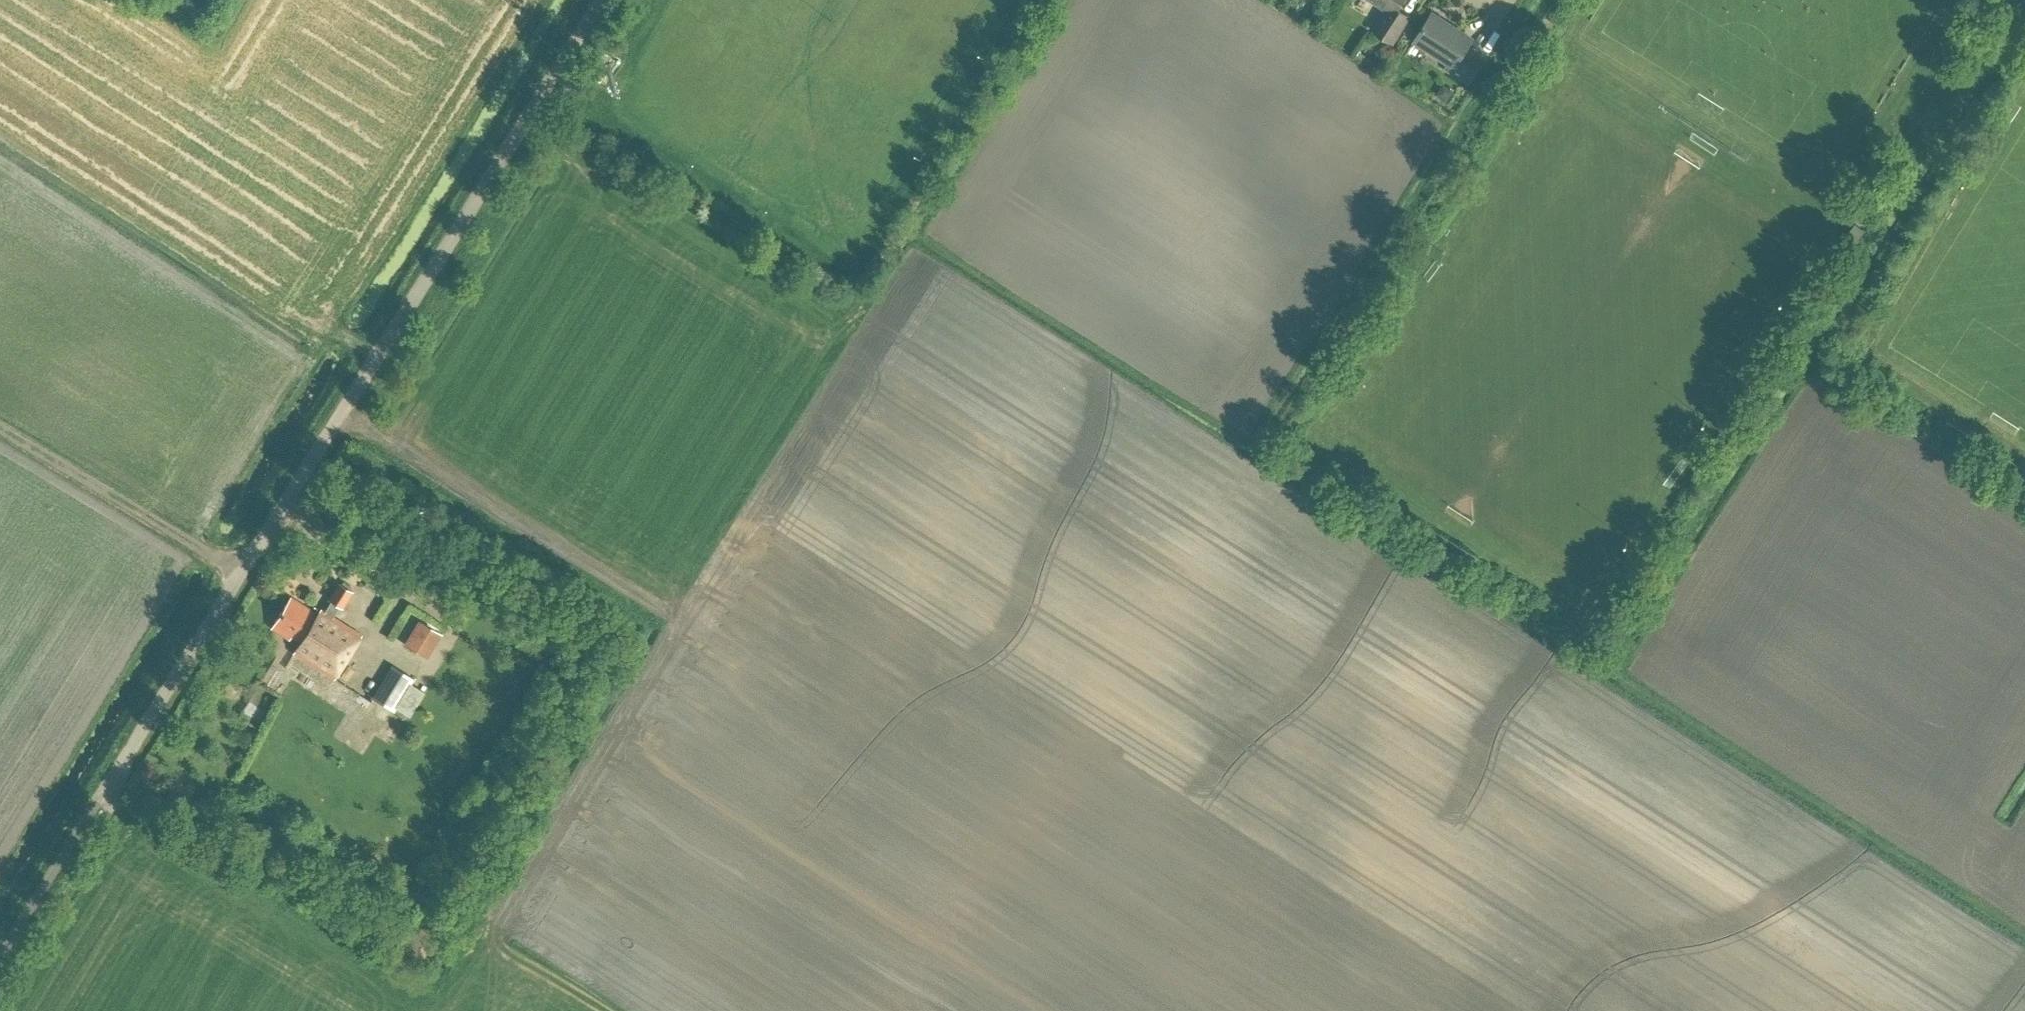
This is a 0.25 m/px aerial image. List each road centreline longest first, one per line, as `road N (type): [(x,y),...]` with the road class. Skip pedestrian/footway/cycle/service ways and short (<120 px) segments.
road 1 (unclassified): [(114,782),(599,0)]
road 2 (track): [(0,426),(241,567)]
road 3 (track): [(0,991),(109,817),(114,782)]

